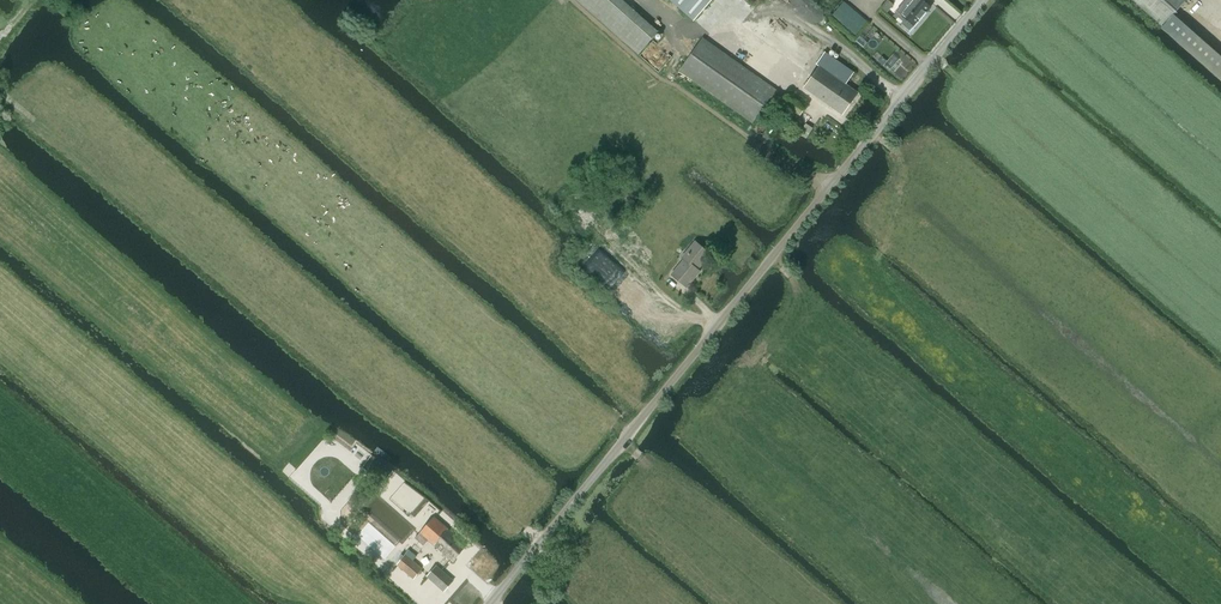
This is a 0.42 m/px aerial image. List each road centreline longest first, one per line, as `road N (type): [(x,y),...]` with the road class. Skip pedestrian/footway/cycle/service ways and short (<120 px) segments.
road 1 (unclassified): [(984,0),(488,603)]
road 2 (track): [(954,332),(874,260),(909,165),(873,134)]

